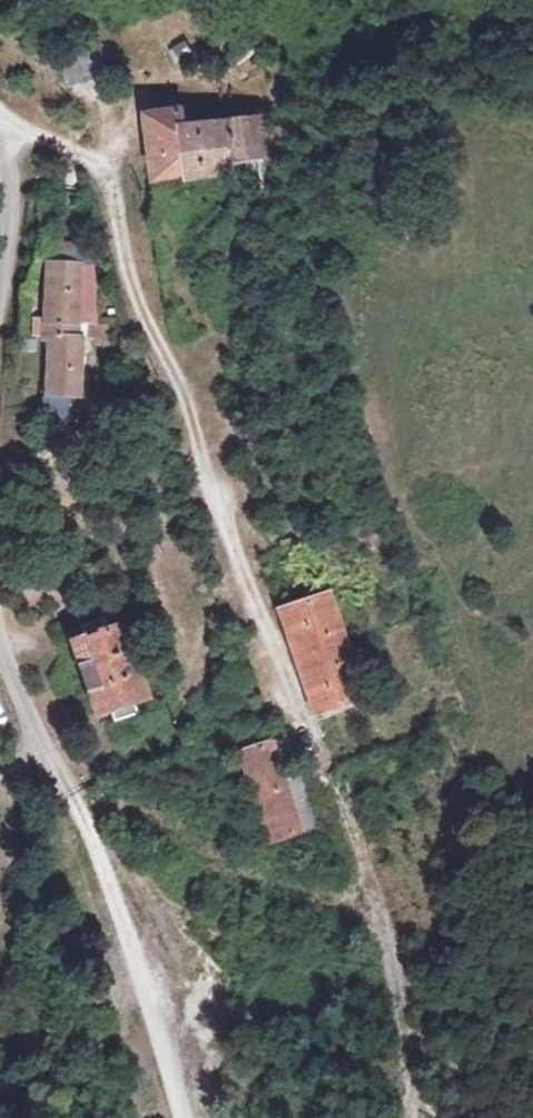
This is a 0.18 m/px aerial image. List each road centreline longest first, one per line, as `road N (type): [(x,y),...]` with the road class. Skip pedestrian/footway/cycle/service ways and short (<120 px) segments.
road 1 (track): [(9,114),(89,157),(123,233),(253,605),(368,871),(398,1009),(408,1117)]
road 2 (track): [(183,1117),(178,1055),(131,920),(66,794)]
road 3 (residential): [(0,107),(9,114),(12,202),(0,286)]
road 4 (residential): [(0,627),(66,794)]
road 5 (track): [(203,453),(307,418),(353,382)]

